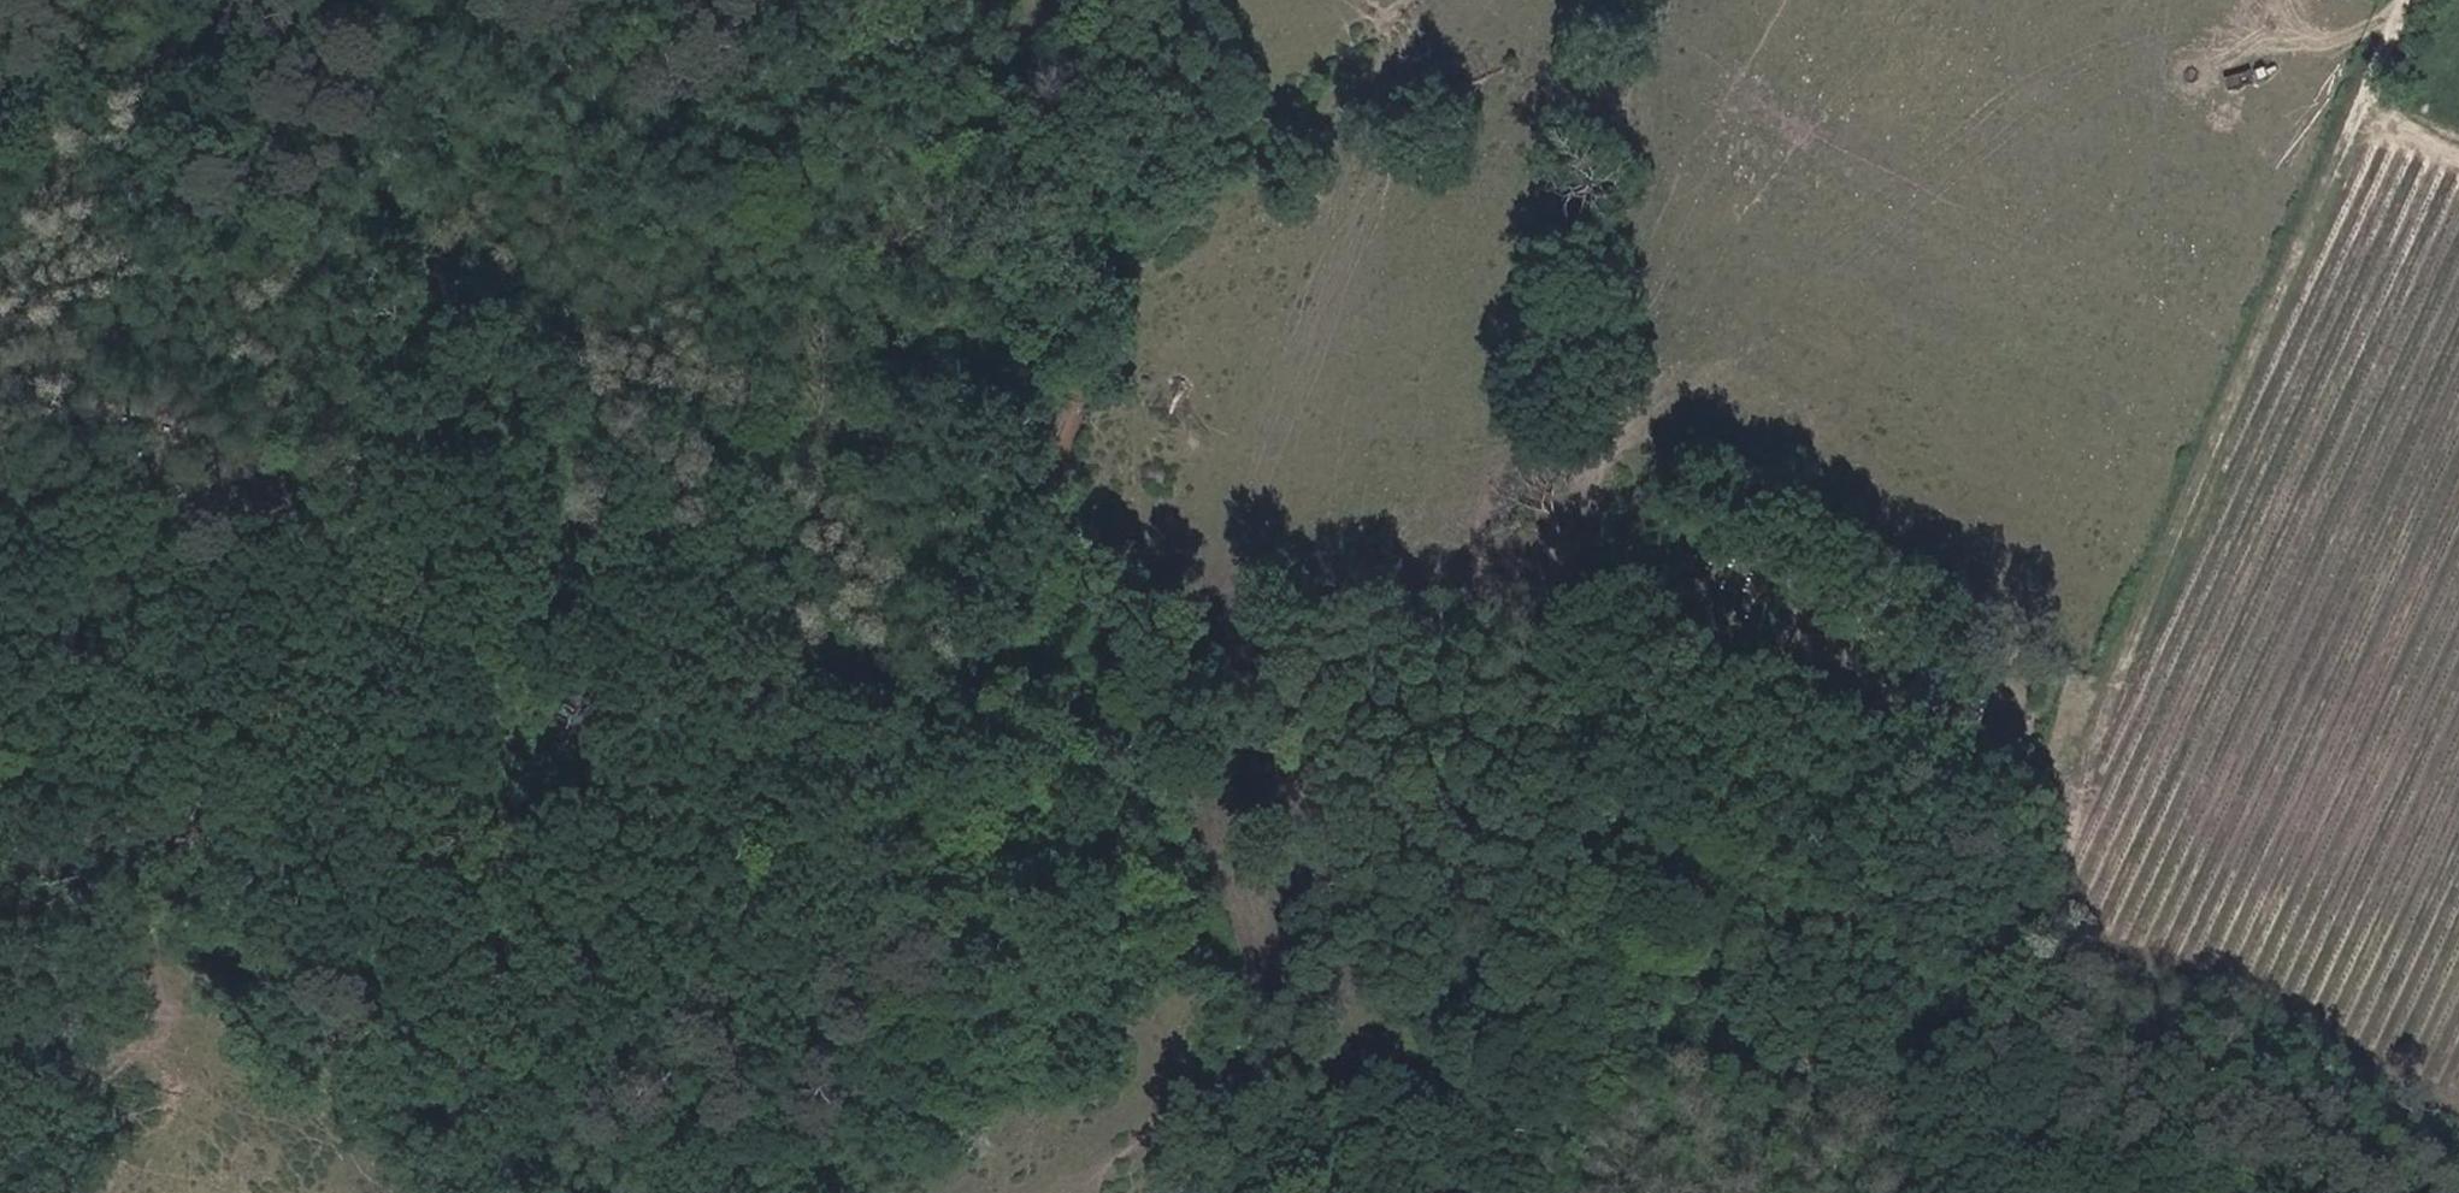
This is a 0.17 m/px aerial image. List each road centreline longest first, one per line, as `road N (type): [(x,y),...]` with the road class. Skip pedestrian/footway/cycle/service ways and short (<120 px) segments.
road 1 (track): [(1922,1192),(2129,649),(2408,0)]
road 2 (track): [(0,778),(547,1192)]

